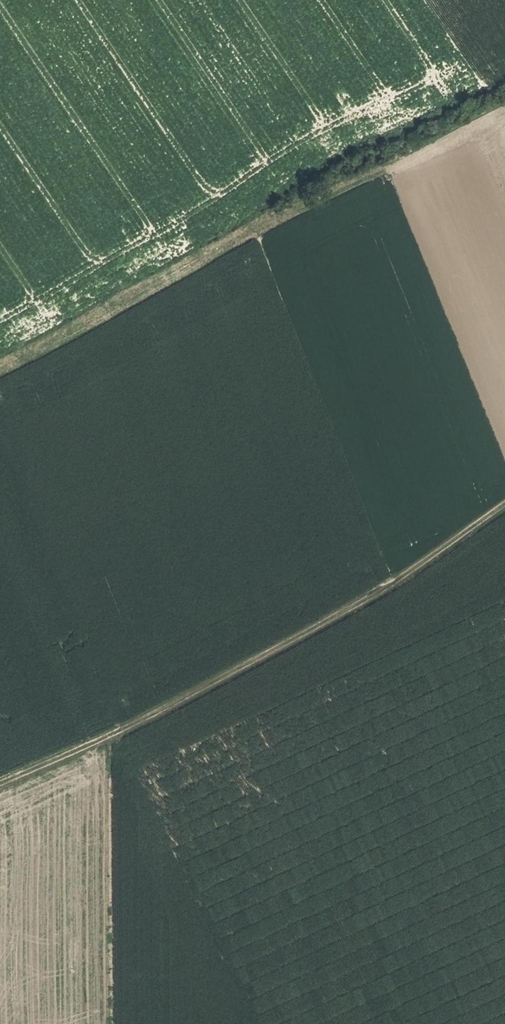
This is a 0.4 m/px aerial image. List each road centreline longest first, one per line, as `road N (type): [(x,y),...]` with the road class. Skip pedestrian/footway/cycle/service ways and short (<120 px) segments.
road 1 (track): [(504,505),(408,573),(111,737),(0,784)]
road 2 (track): [(0,369),(504,100)]

